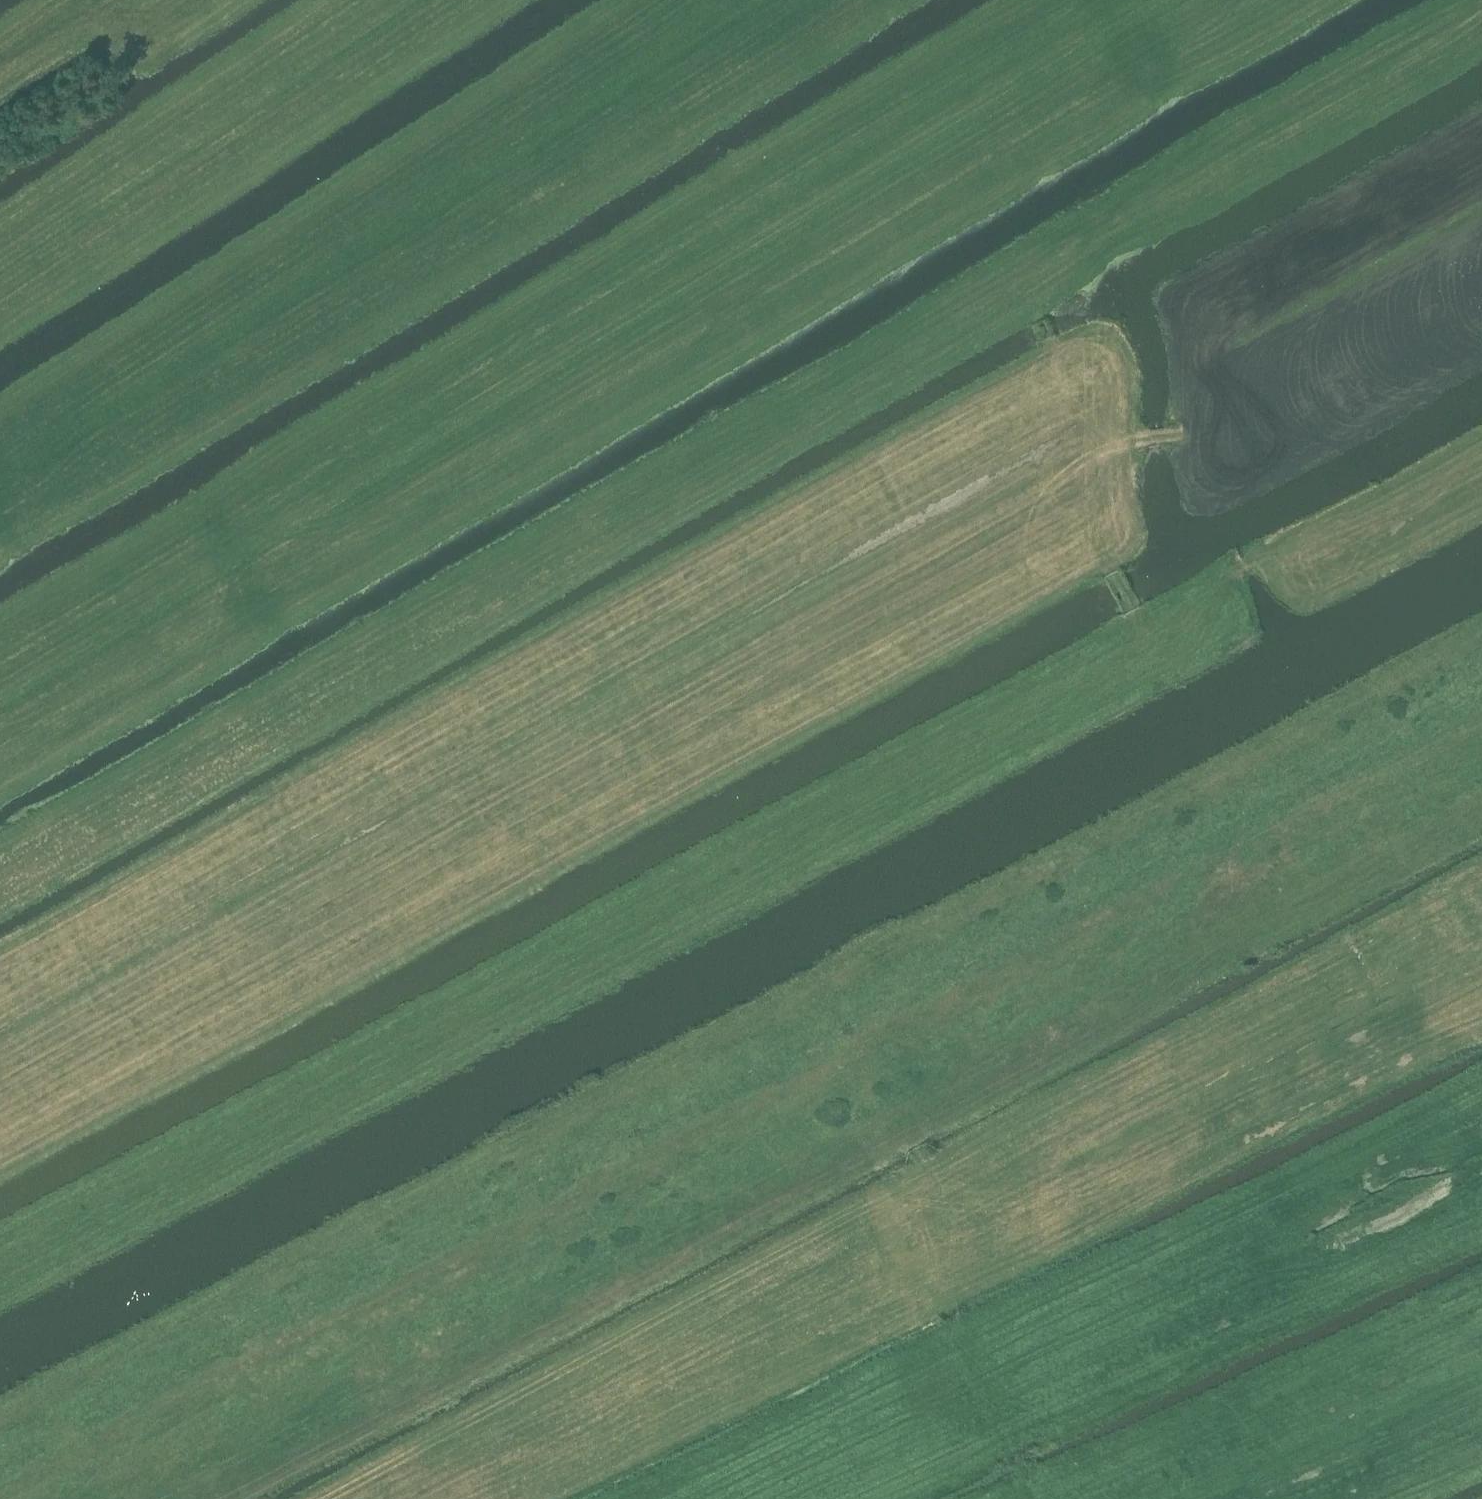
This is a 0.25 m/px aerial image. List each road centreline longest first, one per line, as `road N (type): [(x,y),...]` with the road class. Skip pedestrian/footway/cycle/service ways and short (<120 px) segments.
road 1 (track): [(1481,23),(0,898)]
road 2 (track): [(518,1210),(0,1492)]

